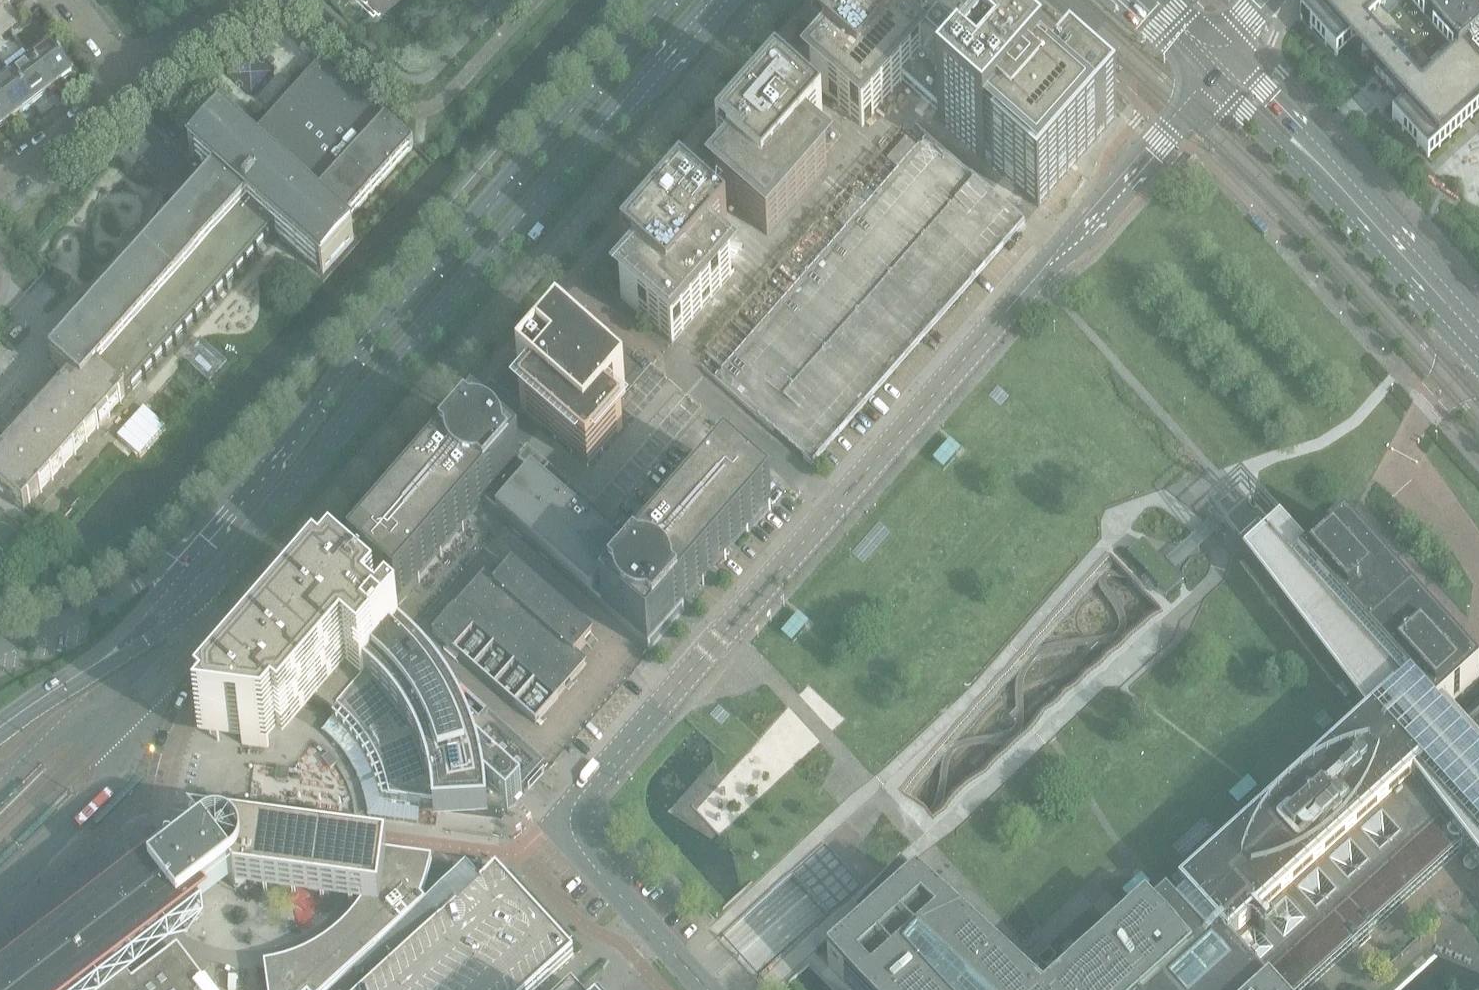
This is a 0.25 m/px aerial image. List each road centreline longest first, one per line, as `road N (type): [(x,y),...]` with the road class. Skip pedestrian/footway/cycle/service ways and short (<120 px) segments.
road 1 (unclassified): [(714,989),(562,822),(832,500),(1210,75)]
road 2 (tertiary): [(92,667),(147,641),(195,606),(724,0)]
road 3 (tertiary): [(673,0),(92,667)]
road 4 (tertiary): [(1478,340),(1301,150)]
road 5 (residential): [(0,185),(133,83)]
road 6 (residential): [(133,83),(236,0)]
road 7 (tertiary): [(1301,150),(1288,117),(1229,54)]

